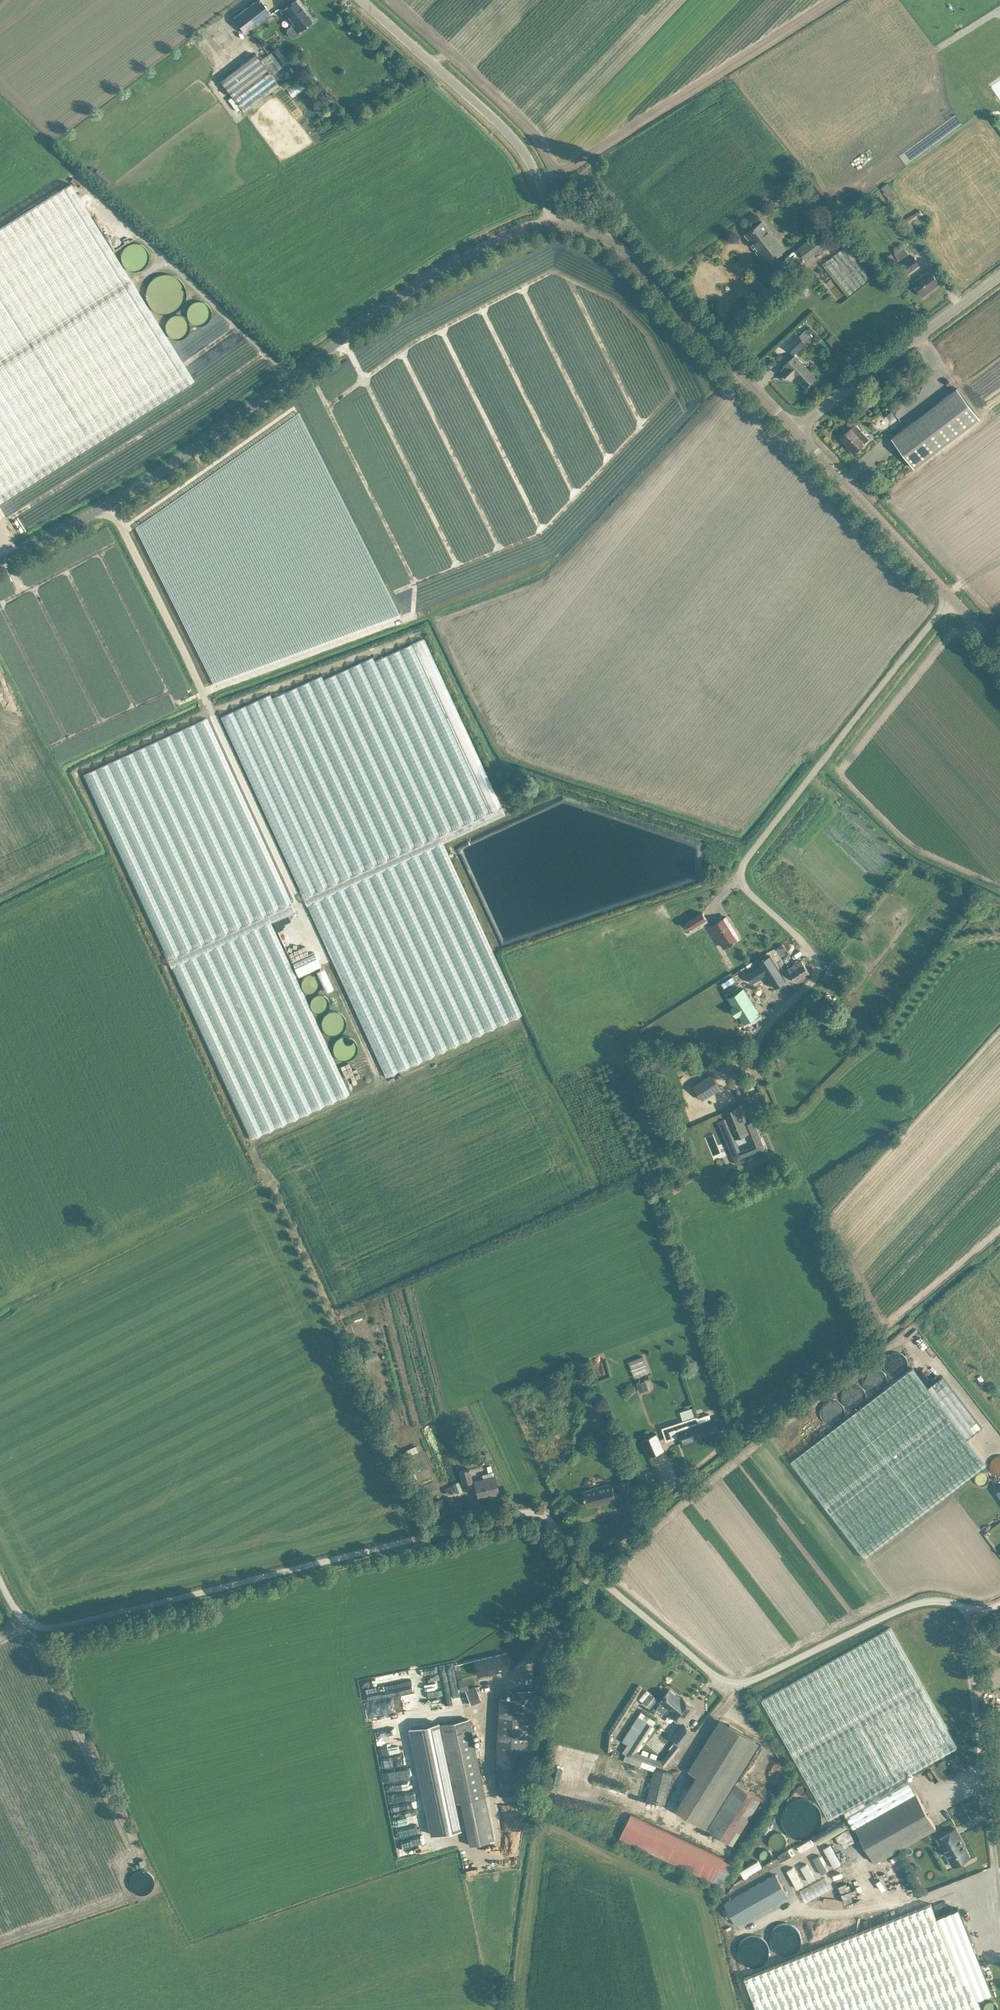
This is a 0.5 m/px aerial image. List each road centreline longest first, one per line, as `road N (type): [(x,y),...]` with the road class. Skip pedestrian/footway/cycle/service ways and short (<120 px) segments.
road 1 (unclassified): [(0,1583),(17,1613),(41,1620),(520,1505),(546,1518),(592,1577),(735,1683),(922,1601),(977,1614)]
road 2 (tertiary): [(0,560),(140,485),(455,260),(553,224)]
road 3 (unclassified): [(752,1038),(815,969),(807,945),(750,884),(742,866),(747,846),(949,593)]
road 4 (tertiary): [(796,428),(621,249),(599,233),(553,224)]
road 5 (unclassified): [(553,224),(513,136),(371,0)]
road 6 (unclassified): [(999,1899),(968,1659),(977,1614)]
road 7 (unclassified): [(796,428),(999,276)]
road 8 (tertiary): [(949,593),(796,428)]

